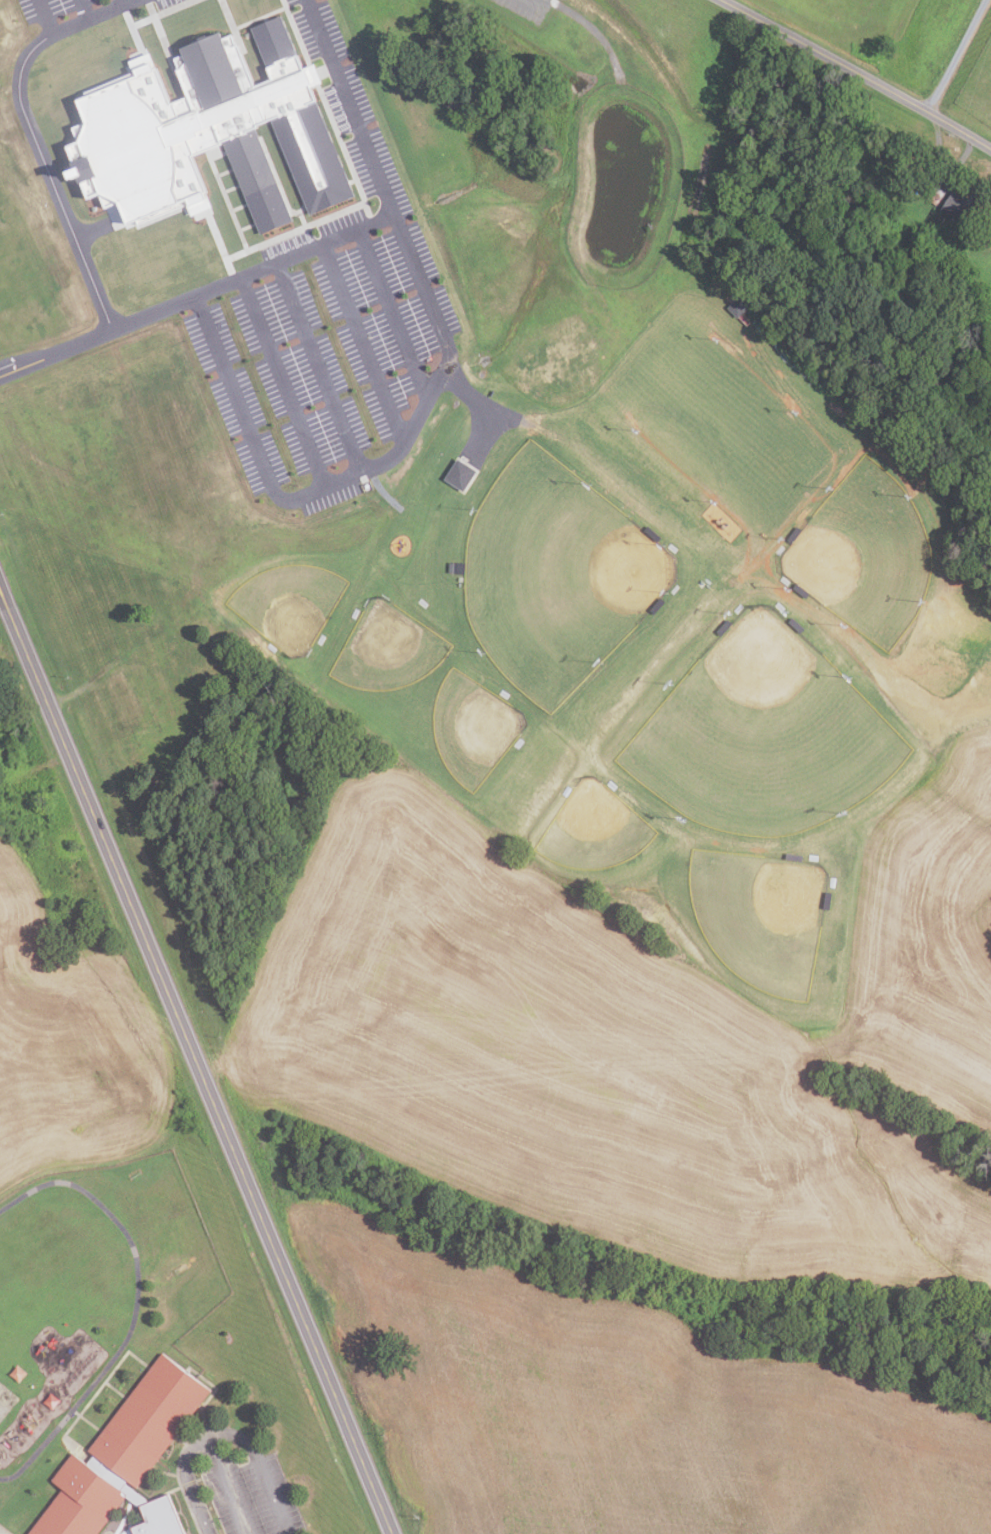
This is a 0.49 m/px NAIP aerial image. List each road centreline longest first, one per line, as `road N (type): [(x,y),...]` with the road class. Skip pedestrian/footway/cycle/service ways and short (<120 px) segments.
road 1 (primary): [(392,1533),(0,591)]
road 2 (residential): [(990,150),(723,0)]

